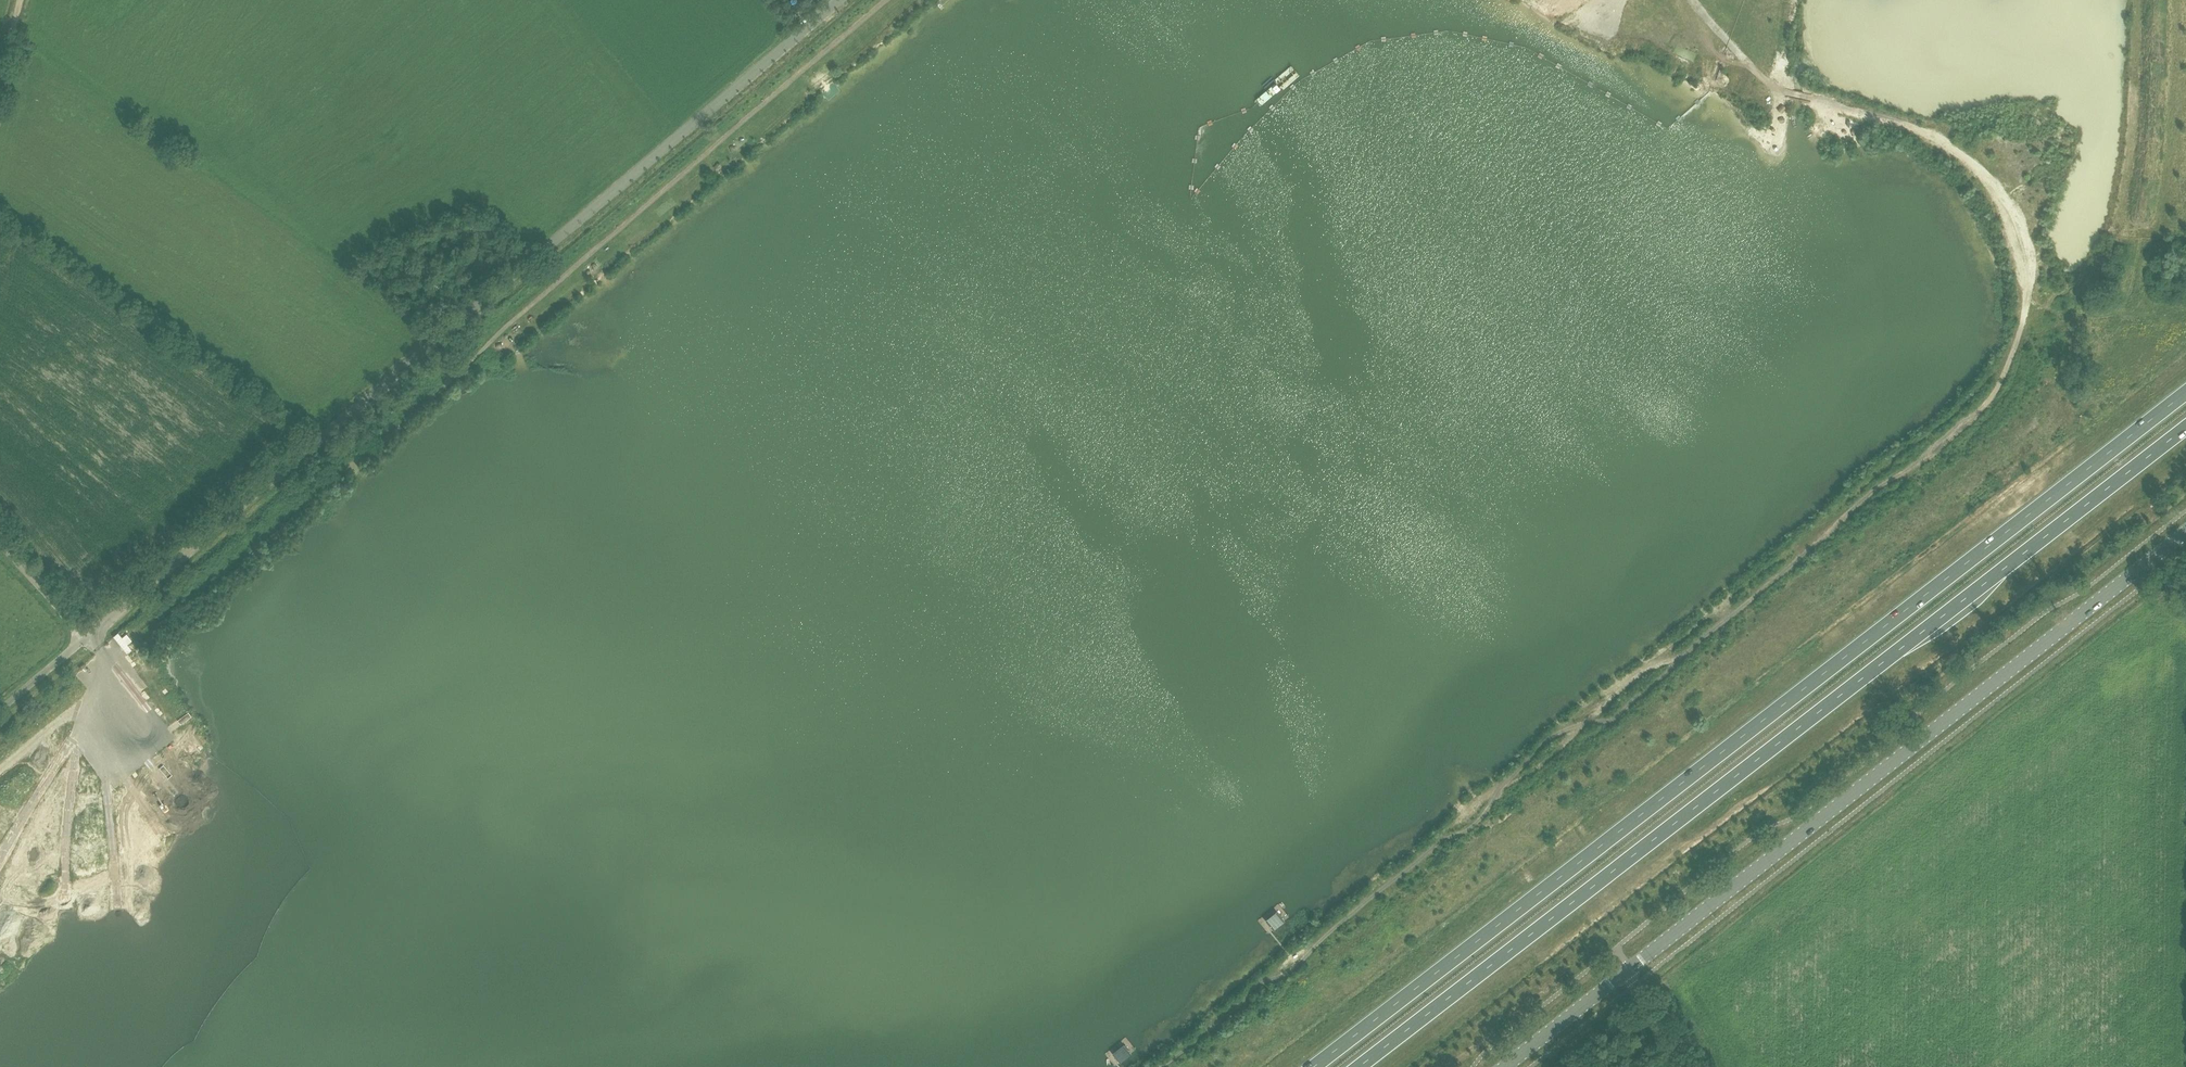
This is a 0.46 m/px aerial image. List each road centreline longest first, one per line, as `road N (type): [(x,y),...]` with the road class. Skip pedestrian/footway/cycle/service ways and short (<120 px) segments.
road 1 (track): [(1697,0),(1769,87),(1929,140),(1996,197),(2017,240),(2024,290),(2014,345),(1942,424),(1158,1066)]
road 2 (trunk): [(2185,393),(1316,1066)]
road 3 (trunk): [(1358,1066),(2185,429)]
road 4 (track): [(103,662),(130,661),(329,477),(404,421),(886,0)]
road 5 (unclassified): [(85,637),(839,0)]
road 6 (tertiary): [(1625,970),(2185,533)]
road 7 (track): [(1551,0),(1593,28),(1762,79)]
road 8 (track): [(0,769),(85,699),(103,654),(85,637)]
road 9 (tertiary): [(1503,1066),(1625,970)]
road 10 (unclassified): [(85,637),(0,541)]

